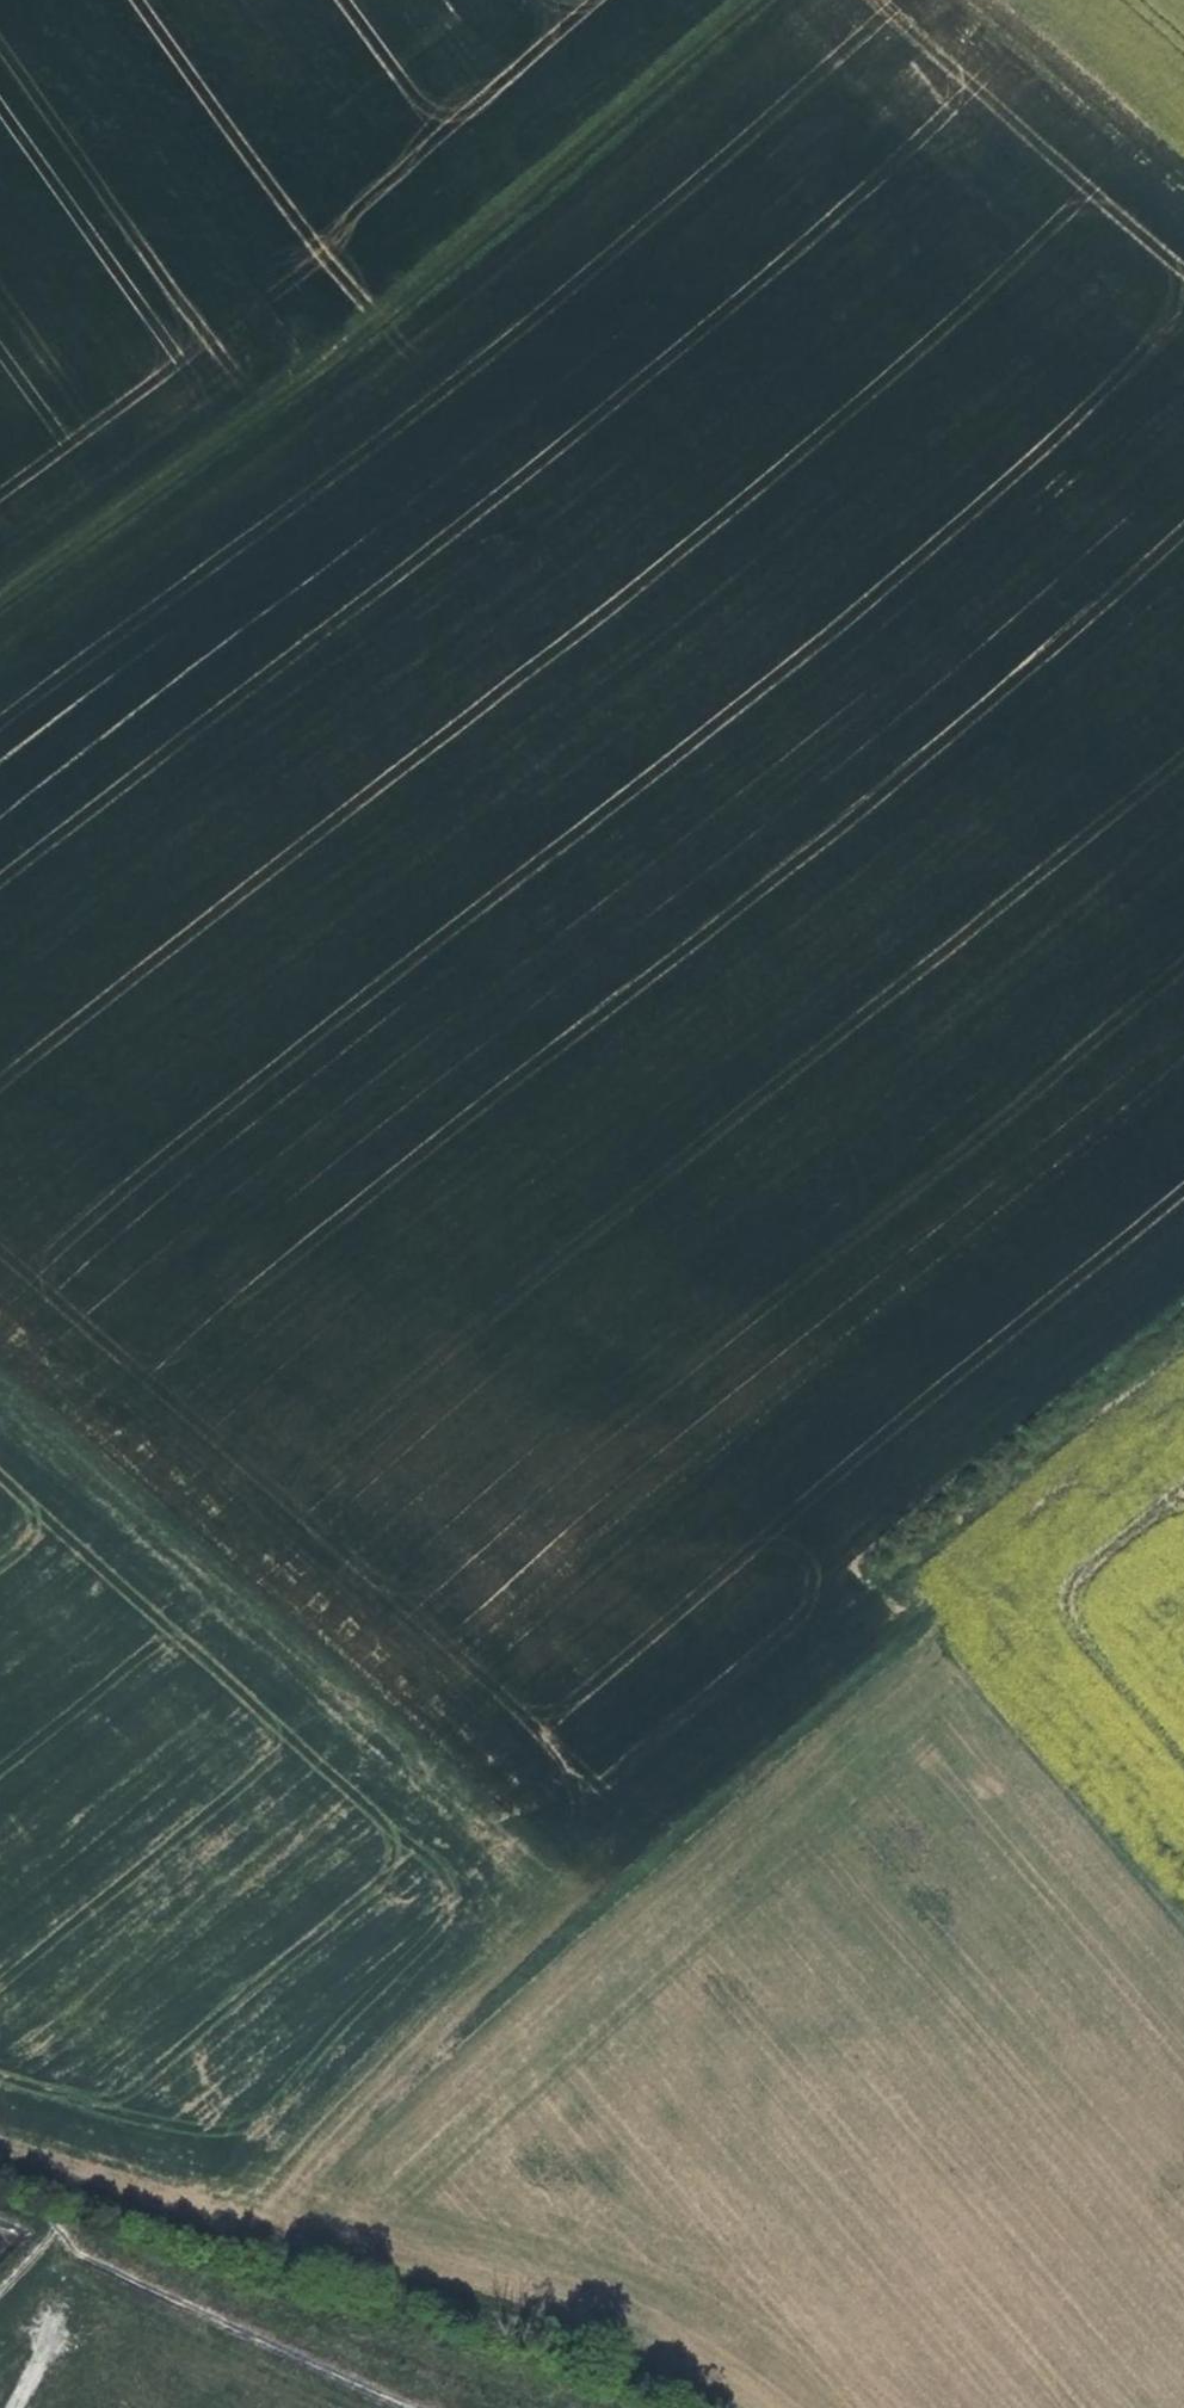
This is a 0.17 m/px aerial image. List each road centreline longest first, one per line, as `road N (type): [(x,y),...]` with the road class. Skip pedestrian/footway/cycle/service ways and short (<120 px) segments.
road 1 (track): [(0,613),(432,299),(762,0)]
road 2 (track): [(0,2138),(653,2343),(739,2407)]

